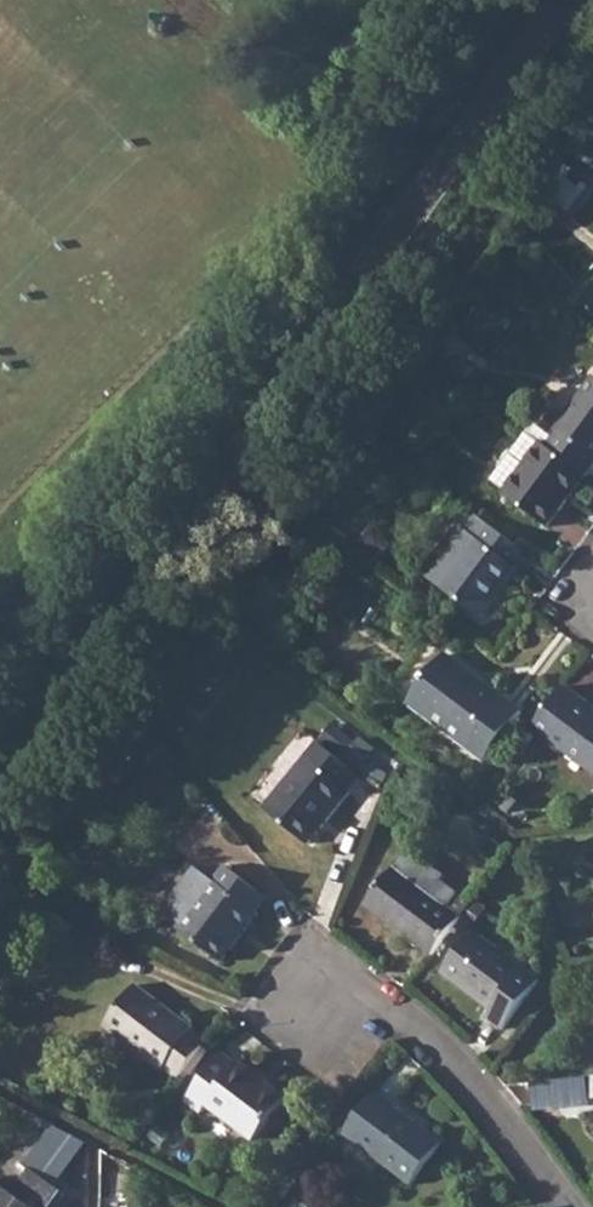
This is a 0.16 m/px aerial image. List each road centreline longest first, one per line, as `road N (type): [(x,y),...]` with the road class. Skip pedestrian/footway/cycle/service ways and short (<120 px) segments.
road 1 (unclassified): [(567,0),(0,799)]
road 2 (residential): [(567,1206),(499,1117),(383,1006),(309,1013)]

